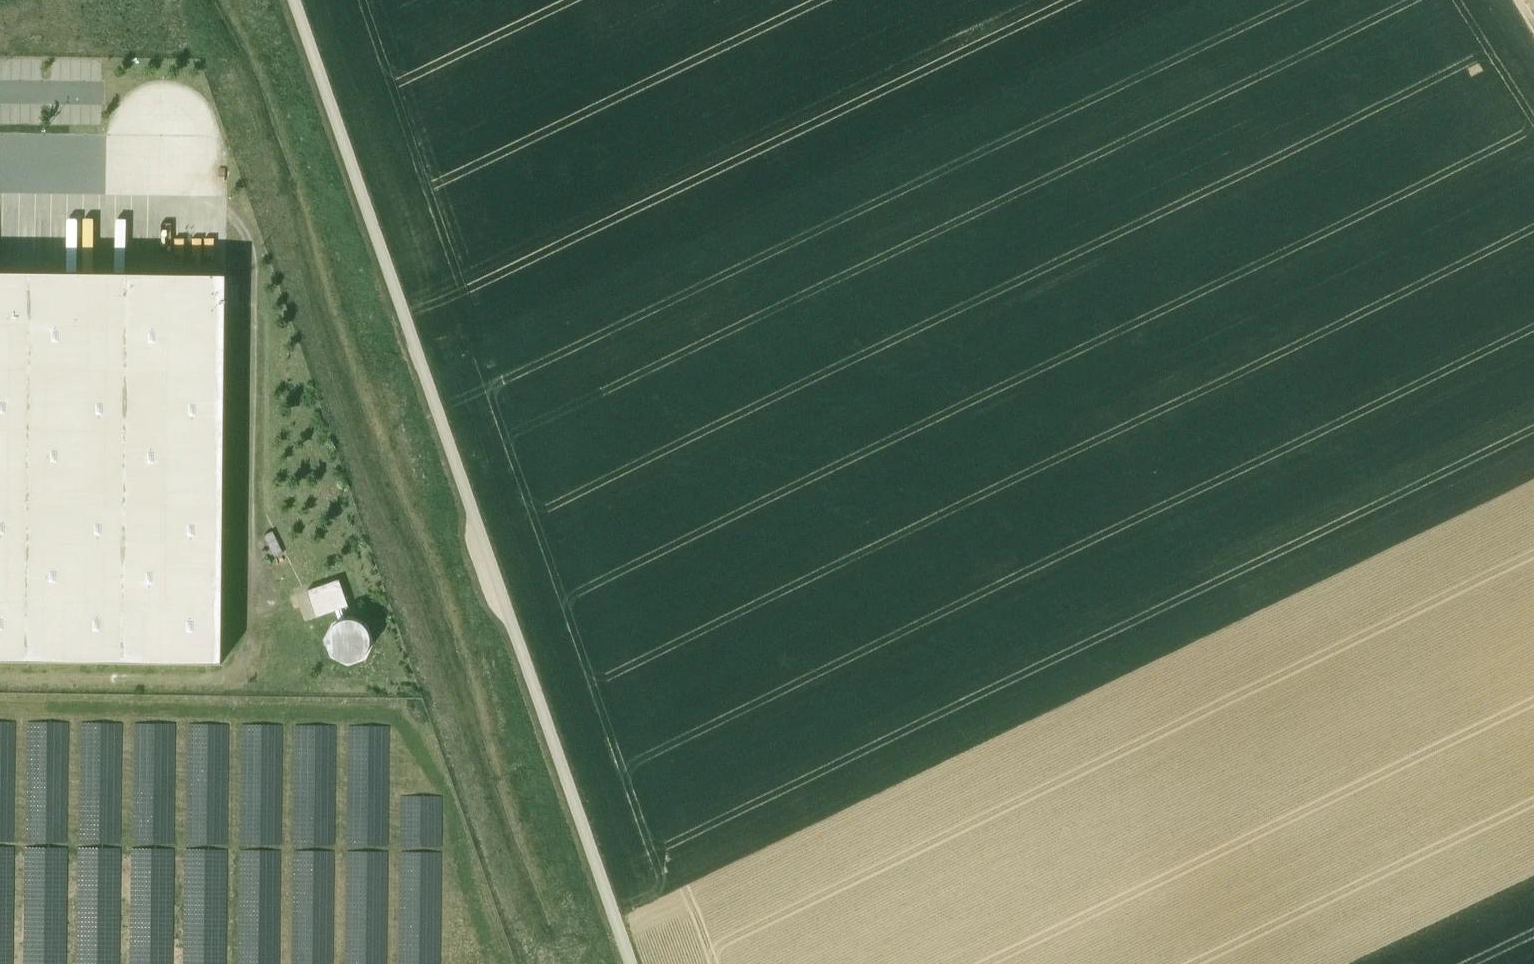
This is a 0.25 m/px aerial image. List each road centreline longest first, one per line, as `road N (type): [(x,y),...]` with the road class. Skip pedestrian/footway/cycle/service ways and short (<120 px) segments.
road 1 (track): [(630,963),(291,0)]

